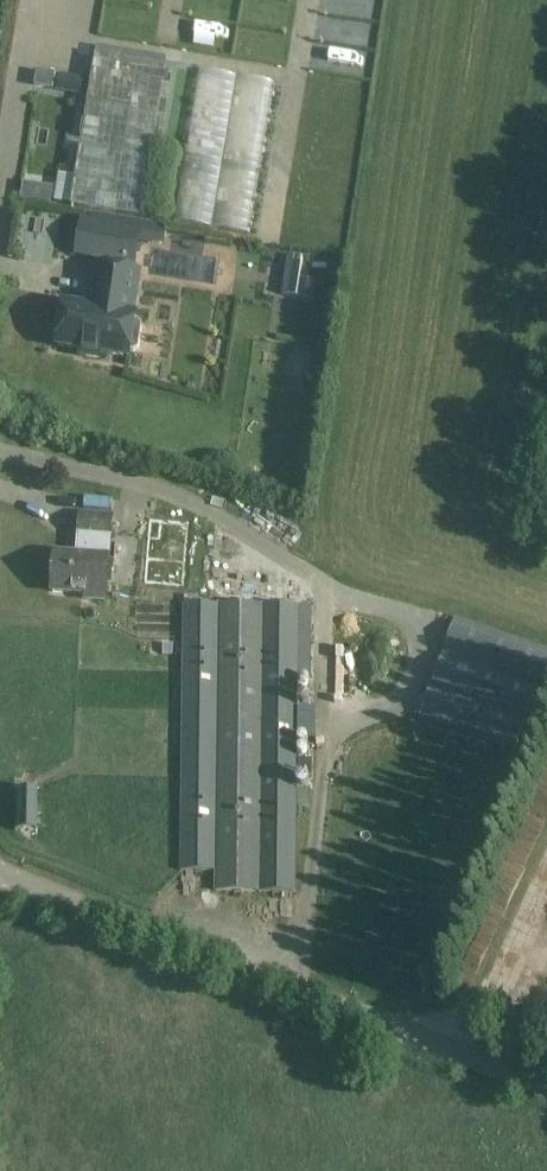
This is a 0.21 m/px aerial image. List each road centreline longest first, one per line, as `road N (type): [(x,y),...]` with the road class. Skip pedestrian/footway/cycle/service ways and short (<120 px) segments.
road 1 (unclassified): [(0,873),(454,1052)]
road 2 (unclassified): [(454,1052),(546,871)]

